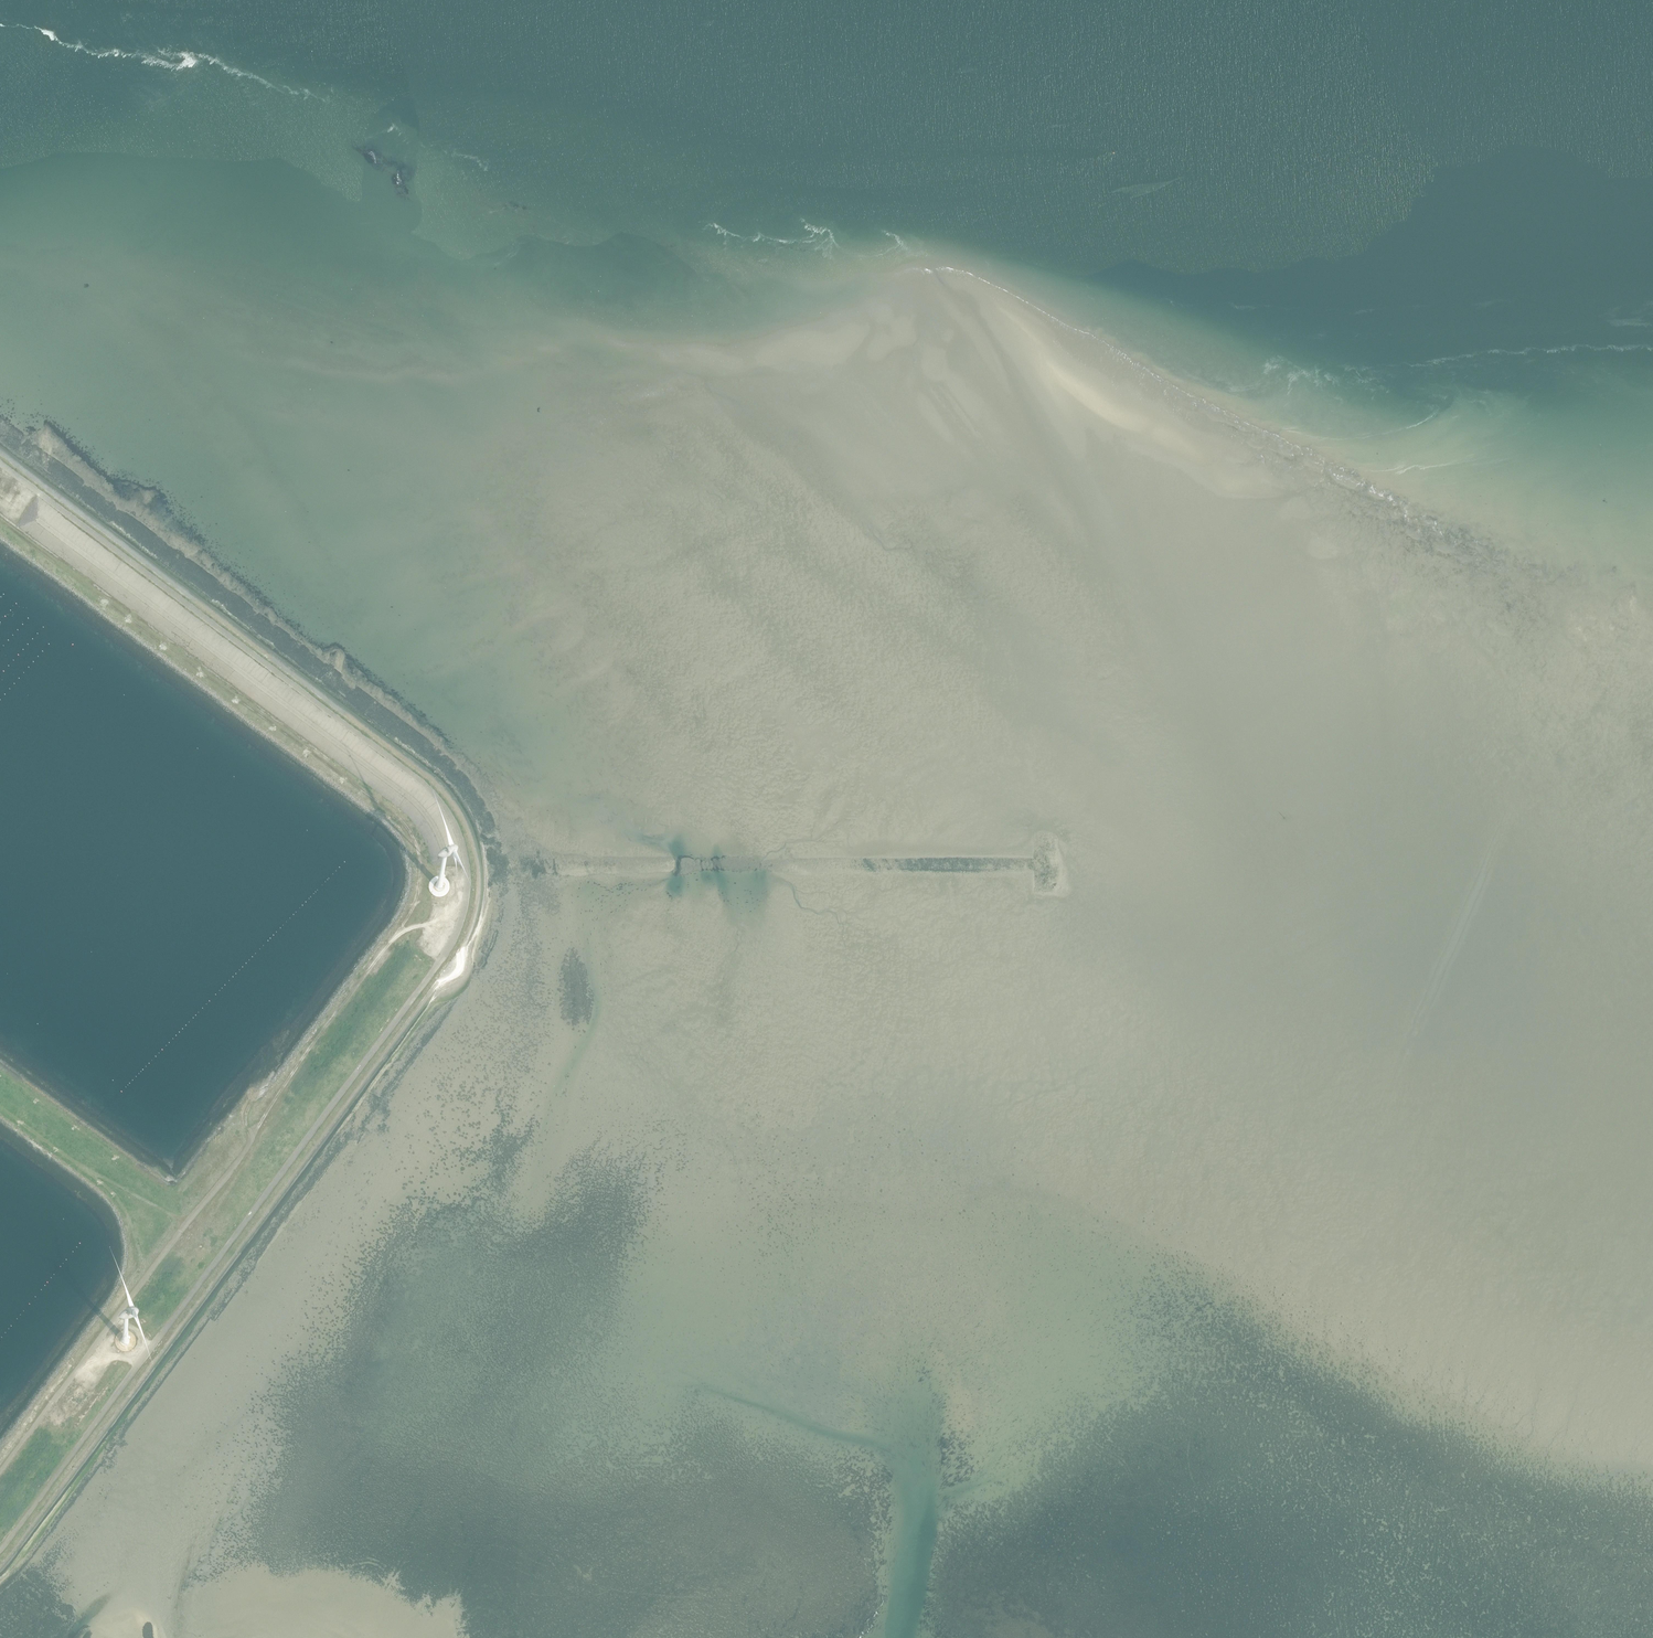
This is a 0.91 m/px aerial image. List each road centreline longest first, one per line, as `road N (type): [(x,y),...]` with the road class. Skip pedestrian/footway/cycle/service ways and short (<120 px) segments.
road 1 (unclassified): [(0,1473),(419,905),(423,872),(409,832),(0,527)]

